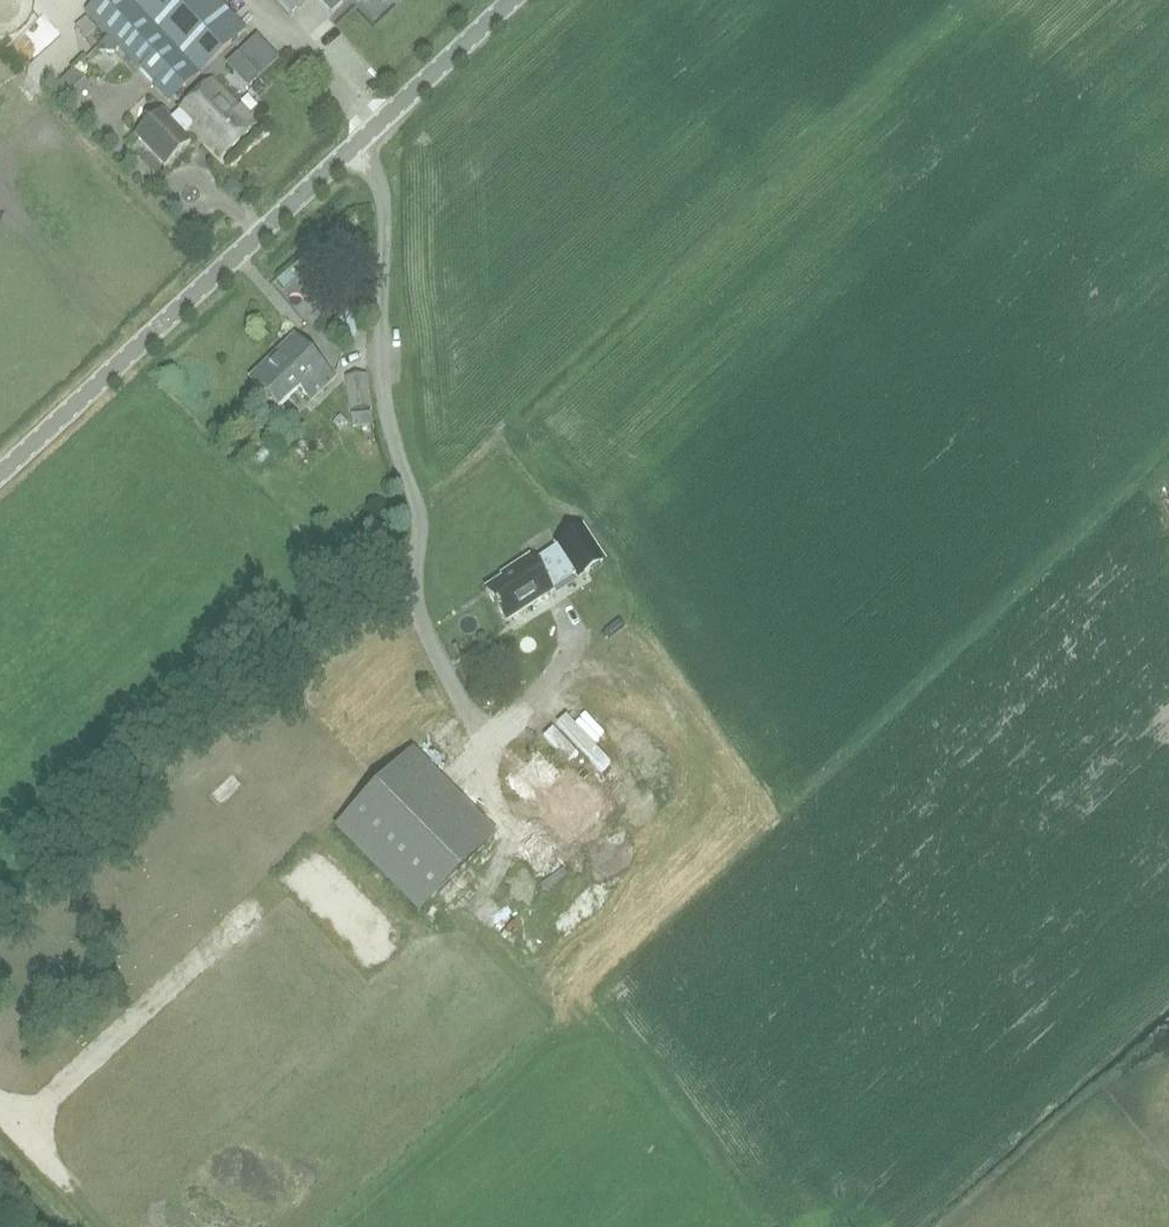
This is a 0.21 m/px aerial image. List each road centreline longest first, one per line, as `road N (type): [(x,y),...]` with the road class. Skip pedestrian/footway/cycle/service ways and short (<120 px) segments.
road 1 (unclassified): [(0,469),(514,0)]
road 2 (track): [(354,148),(372,168),(379,195),(377,384),(420,521),(410,593),(484,752)]

